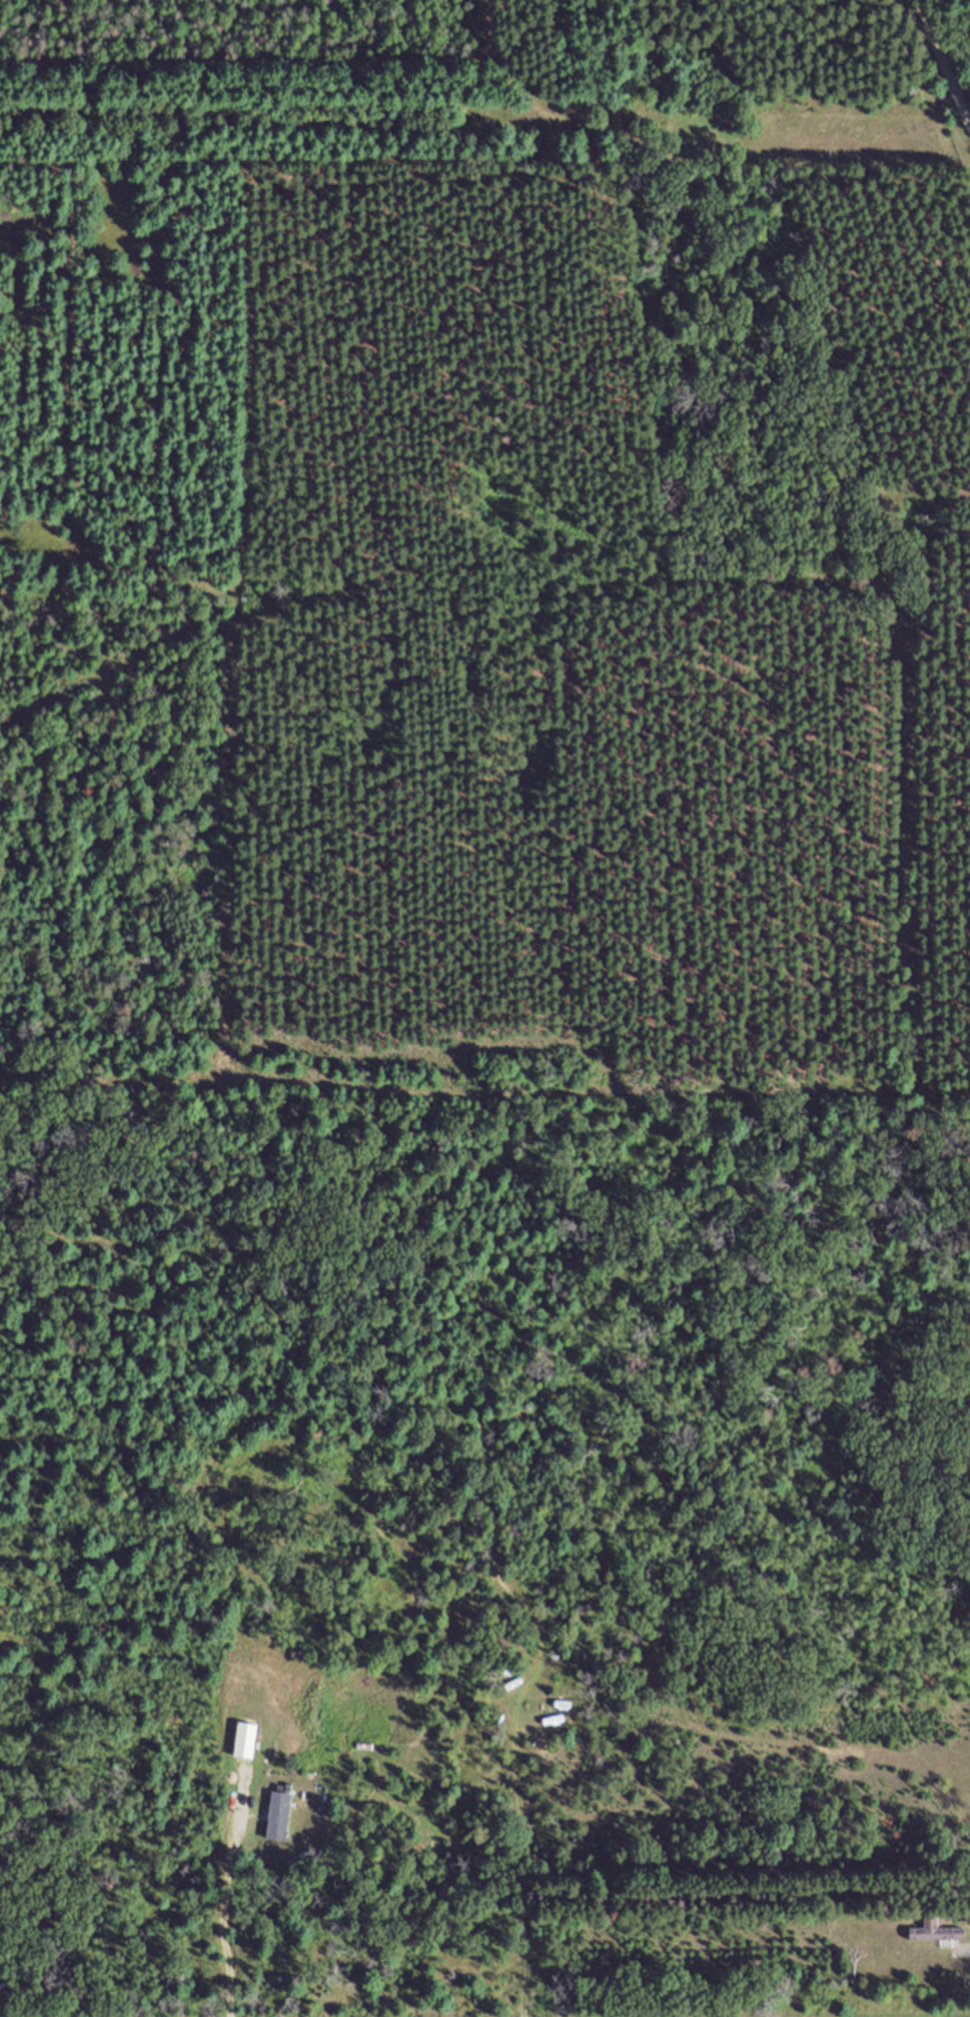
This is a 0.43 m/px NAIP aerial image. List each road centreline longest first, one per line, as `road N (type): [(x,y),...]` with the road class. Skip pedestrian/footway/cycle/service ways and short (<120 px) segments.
road 1 (residential): [(969,130),(915,0)]

